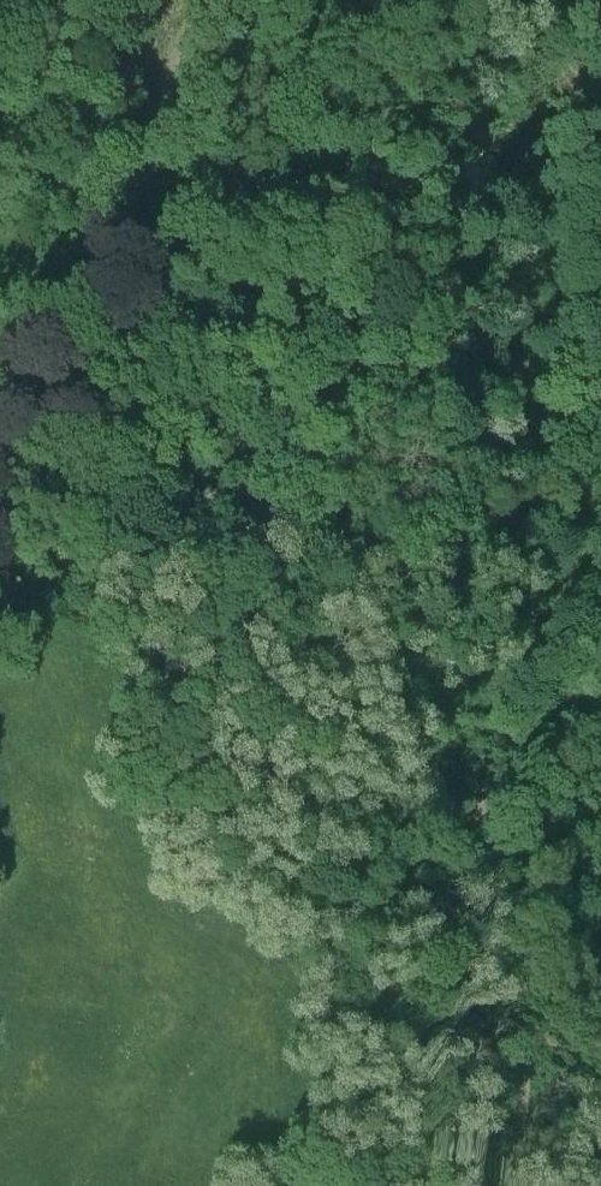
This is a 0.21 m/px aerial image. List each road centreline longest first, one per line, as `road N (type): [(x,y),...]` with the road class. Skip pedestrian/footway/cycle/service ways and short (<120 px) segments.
road 1 (track): [(600,796),(573,877),(544,900),(527,893),(512,832),(498,814),(483,811),(471,829),(515,1094),(505,1185)]
road 2 (track): [(210,0),(175,54),(125,235),(0,563)]

